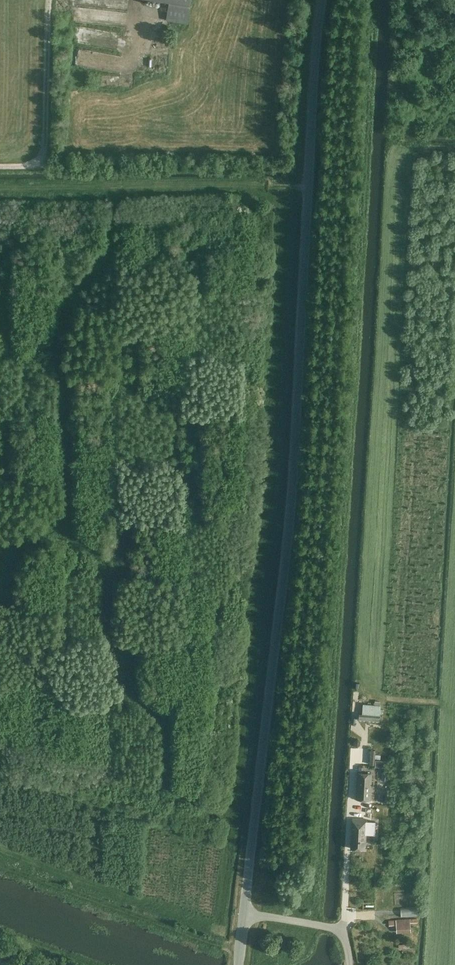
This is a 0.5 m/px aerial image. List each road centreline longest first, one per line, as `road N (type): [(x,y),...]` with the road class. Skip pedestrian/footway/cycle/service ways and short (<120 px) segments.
road 1 (unclassified): [(243,914),(291,520),(323,0)]
road 2 (track): [(0,848),(189,918),(240,951)]
road 3 (track): [(0,863),(240,951)]
road 4 (residential): [(343,932),(354,755),(364,750),(355,707)]
road 5 (track): [(50,0),(43,164),(0,165)]

